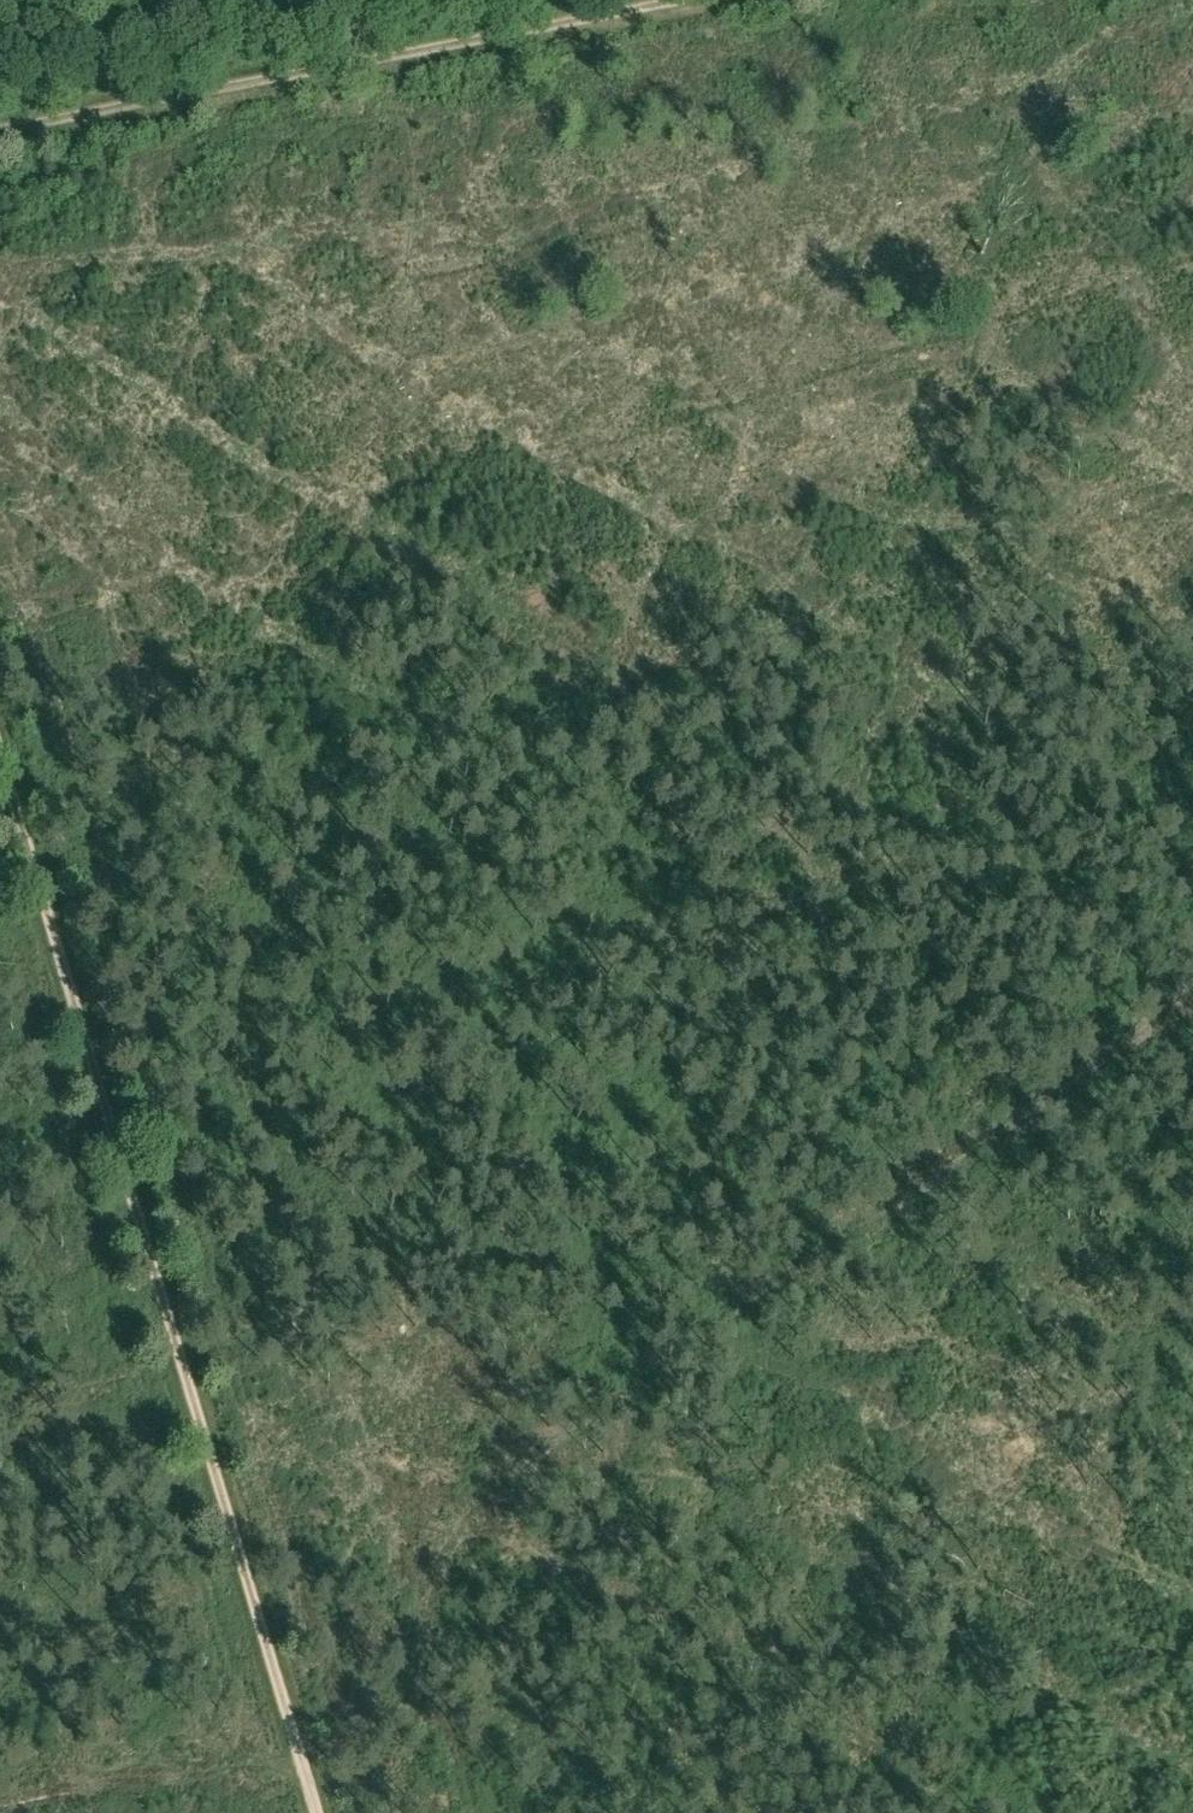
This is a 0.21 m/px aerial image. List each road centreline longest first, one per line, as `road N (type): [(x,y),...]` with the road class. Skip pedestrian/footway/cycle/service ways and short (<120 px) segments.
road 1 (track): [(316,1812),(0,725)]
road 2 (track): [(0,127),(646,0)]

